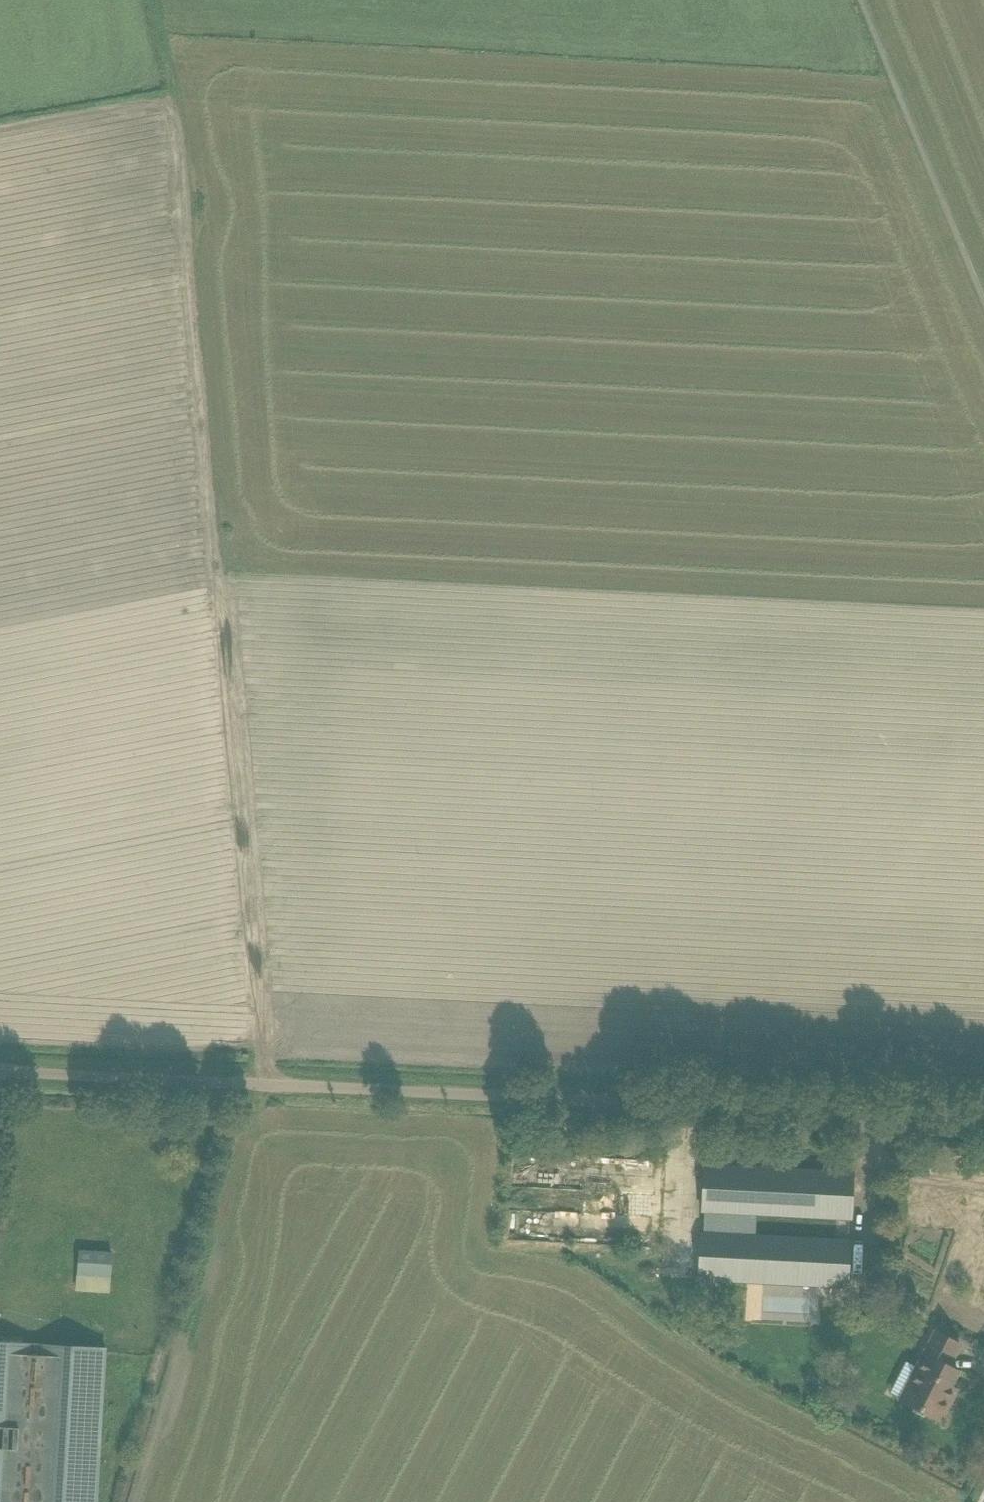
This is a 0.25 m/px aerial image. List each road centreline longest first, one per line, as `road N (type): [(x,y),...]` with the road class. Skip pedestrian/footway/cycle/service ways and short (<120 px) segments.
road 1 (track): [(137,0),(178,184),(264,1088)]
road 2 (unclassified): [(983,1124),(0,1074)]

